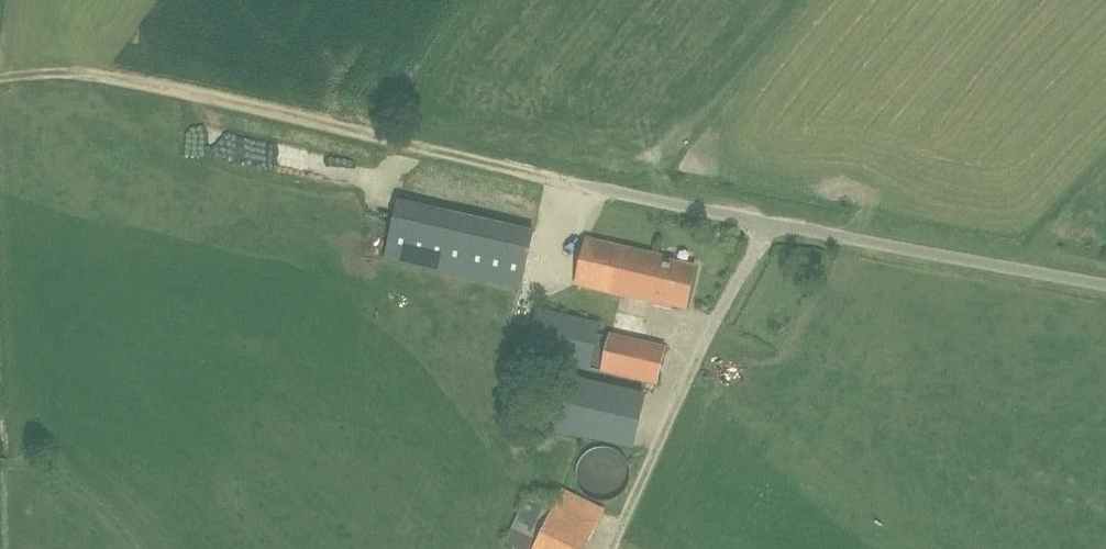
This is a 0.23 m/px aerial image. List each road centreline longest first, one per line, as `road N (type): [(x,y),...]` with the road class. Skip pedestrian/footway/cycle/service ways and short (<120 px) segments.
road 1 (unclassified): [(1105,283),(780,228),(538,175)]
road 2 (track): [(538,175),(129,78),(0,80)]
road 3 (track): [(610,548),(769,226)]

